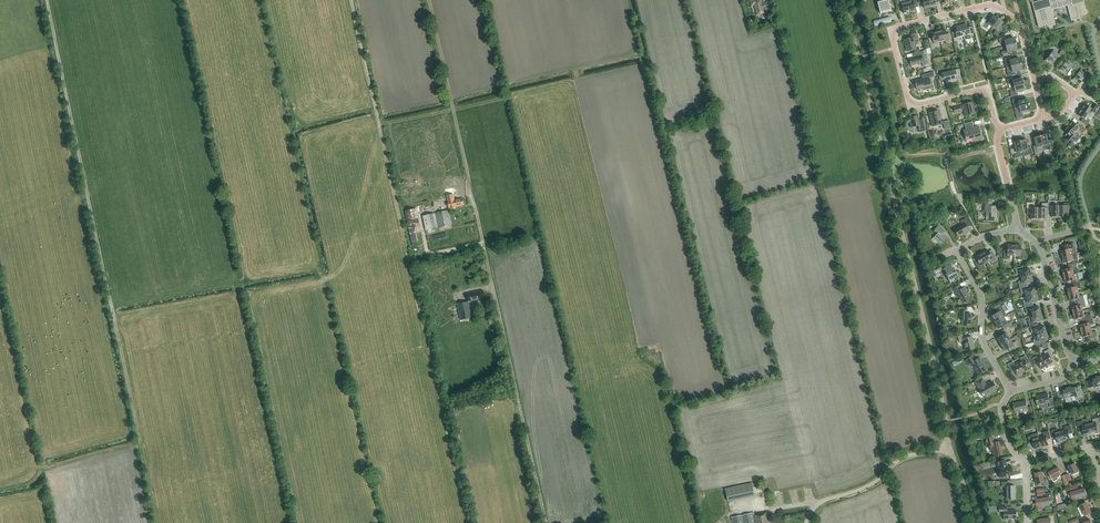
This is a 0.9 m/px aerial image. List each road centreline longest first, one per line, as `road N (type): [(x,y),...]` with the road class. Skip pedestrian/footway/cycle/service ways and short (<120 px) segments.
road 1 (unclassified): [(974,522),(844,0)]
road 2 (track): [(546,522),(432,0)]
road 3 (residential): [(1001,129),(981,91),(911,101),(895,48),(899,27),(970,10)]
road 4 (residential): [(1013,391),(986,347),(982,299),(961,251)]
road 5 (residential): [(1074,360),(1037,244)]

